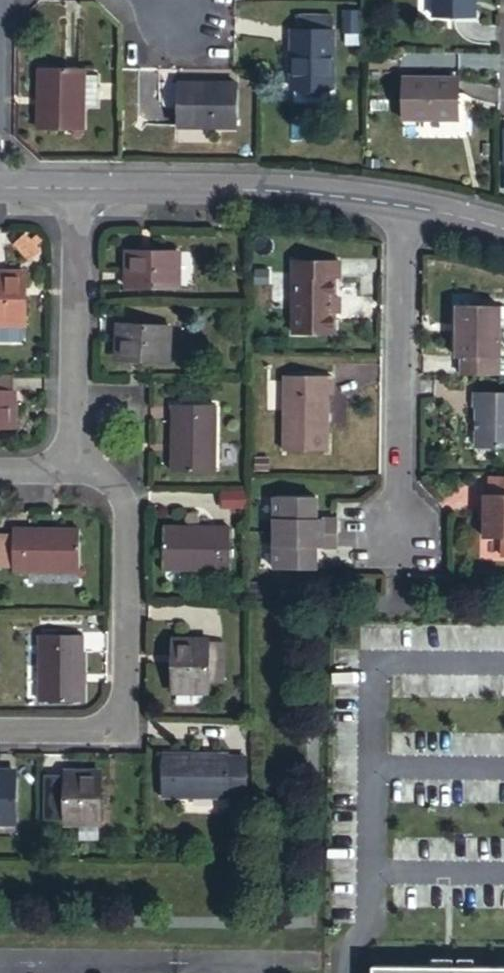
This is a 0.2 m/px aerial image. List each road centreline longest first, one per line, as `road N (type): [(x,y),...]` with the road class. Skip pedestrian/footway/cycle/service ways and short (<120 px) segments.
road 1 (residential): [(0,733),(91,734),(117,708),(119,508),(98,474),(71,470)]
road 2 (residential): [(402,205),(397,536)]
road 3 (residential): [(402,205),(264,191),(78,189)]
road 4 (residential): [(78,189),(71,470)]

